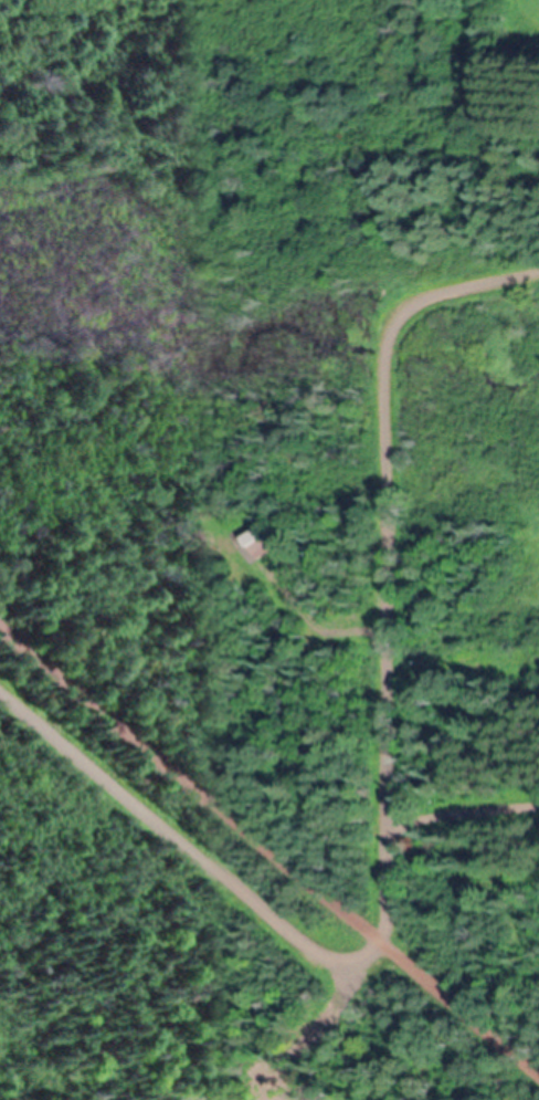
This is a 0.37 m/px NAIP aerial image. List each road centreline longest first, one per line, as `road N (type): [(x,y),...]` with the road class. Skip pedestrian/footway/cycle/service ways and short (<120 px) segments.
road 1 (residential): [(0,694),(313,955),(358,964),(381,947),(387,332),(394,316),(426,295),(538,271)]
road 2 (track): [(0,629),(538,1079)]

